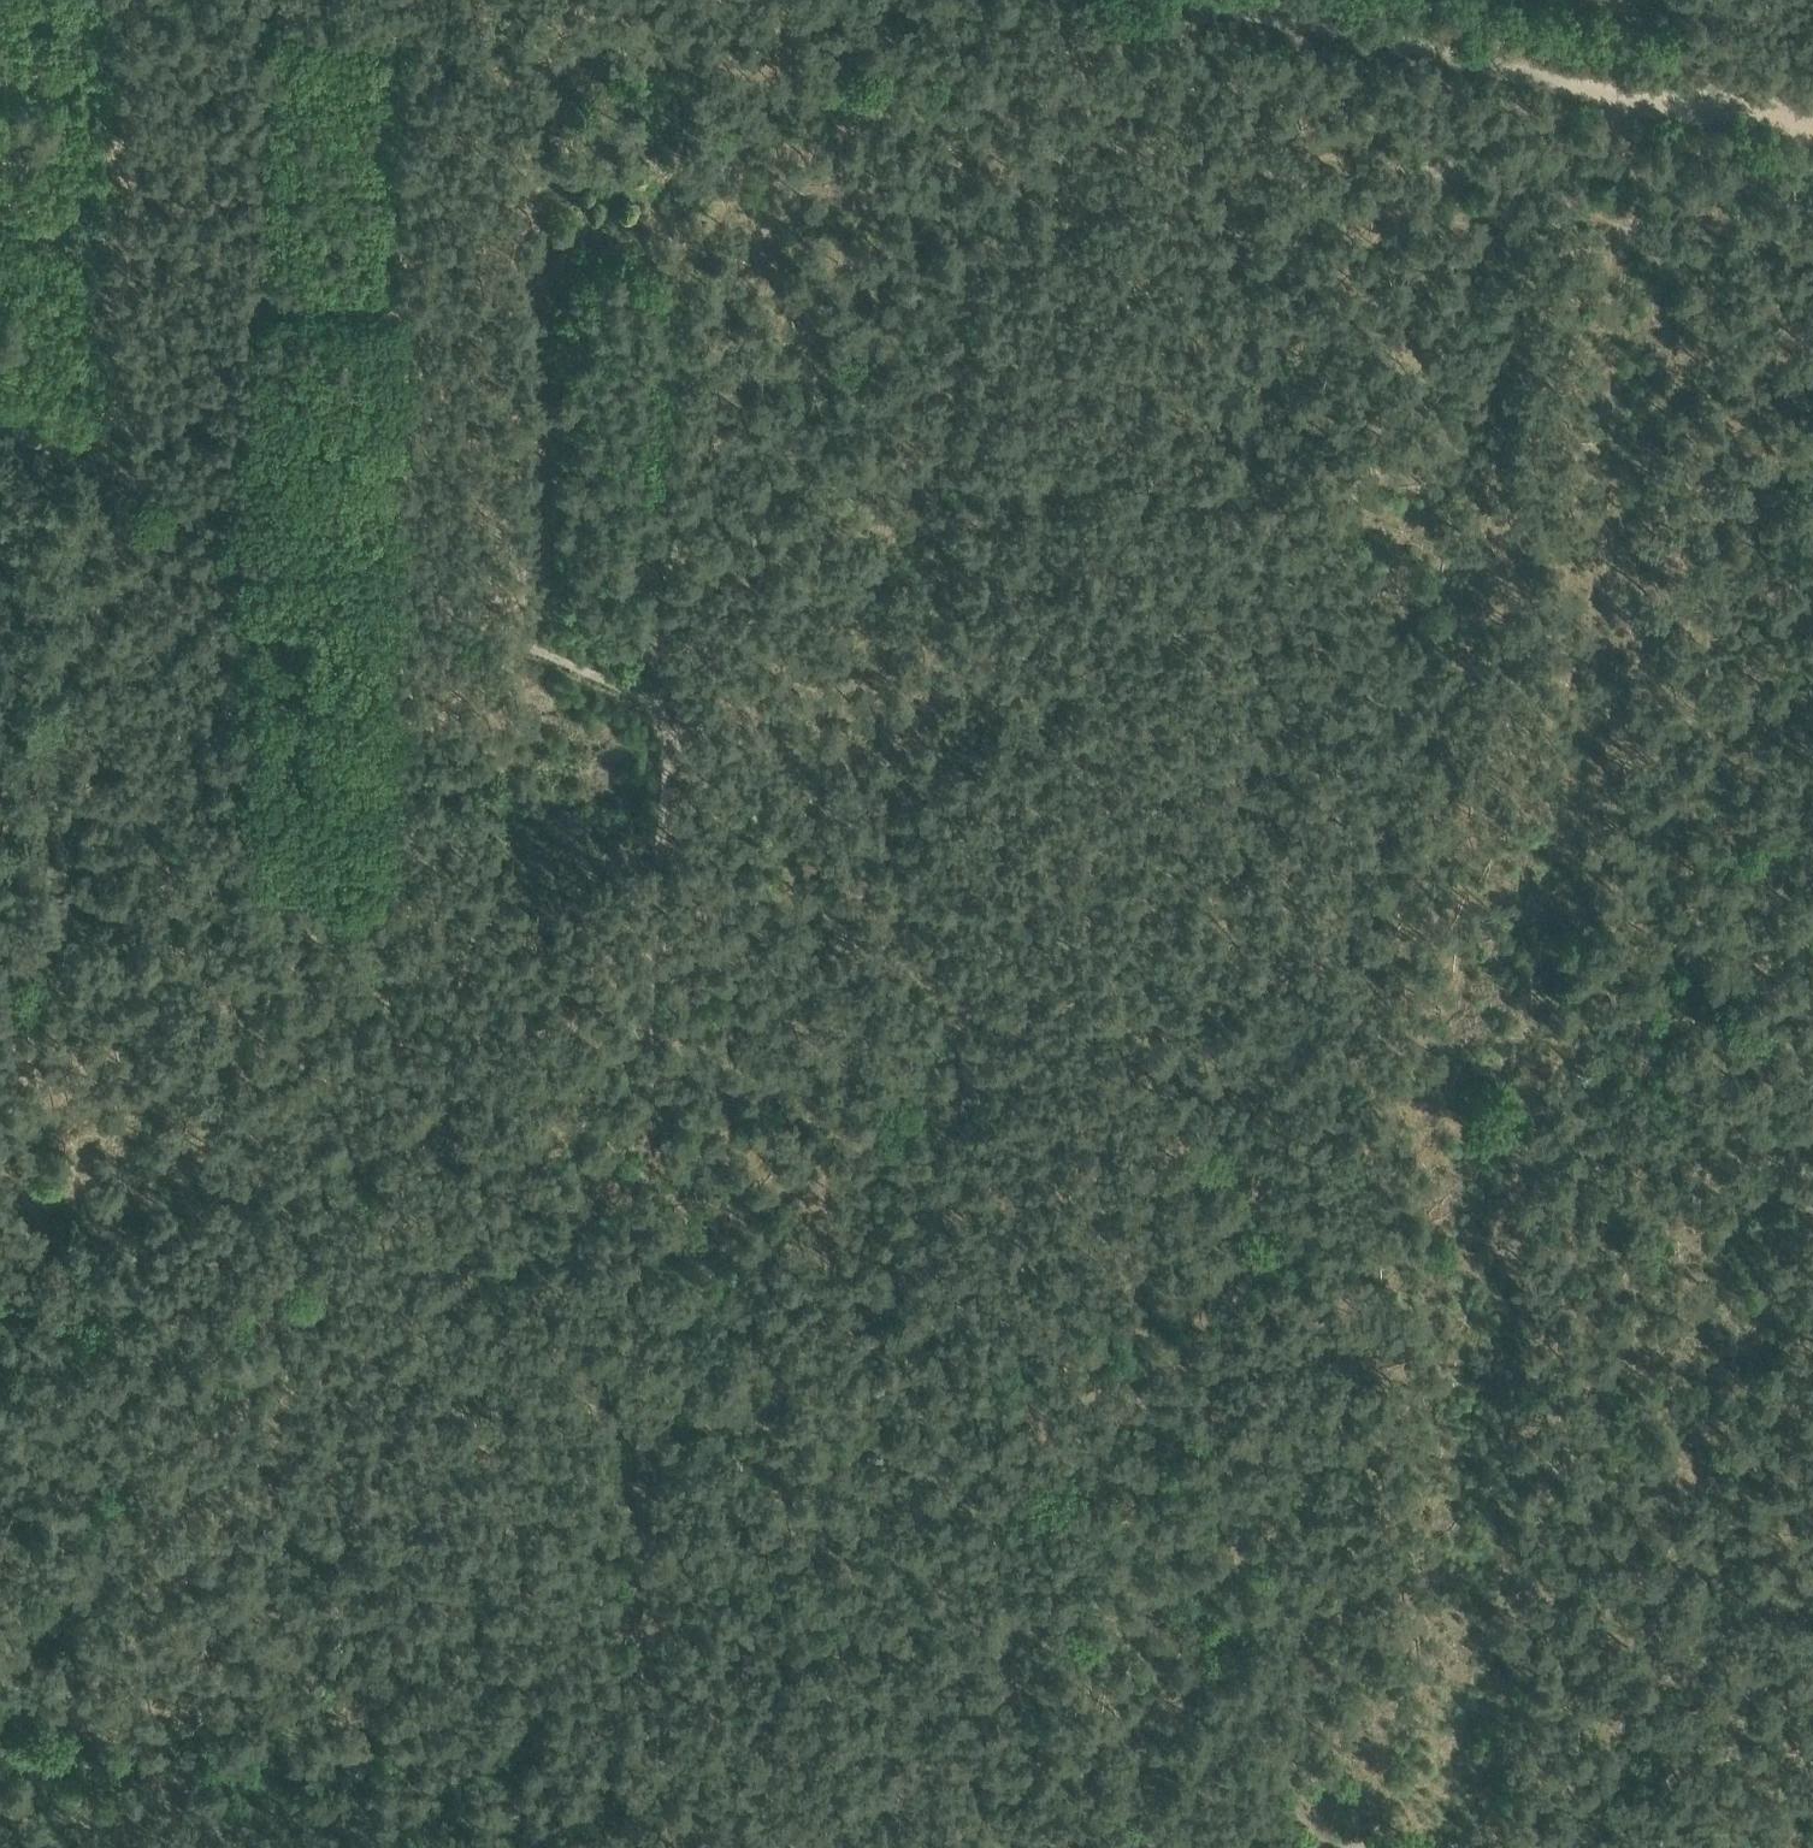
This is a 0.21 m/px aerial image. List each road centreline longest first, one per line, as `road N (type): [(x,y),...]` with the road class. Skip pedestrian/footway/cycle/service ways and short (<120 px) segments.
road 1 (track): [(644,699),(410,587),(0,417)]
road 2 (track): [(1812,112),(1224,0)]

